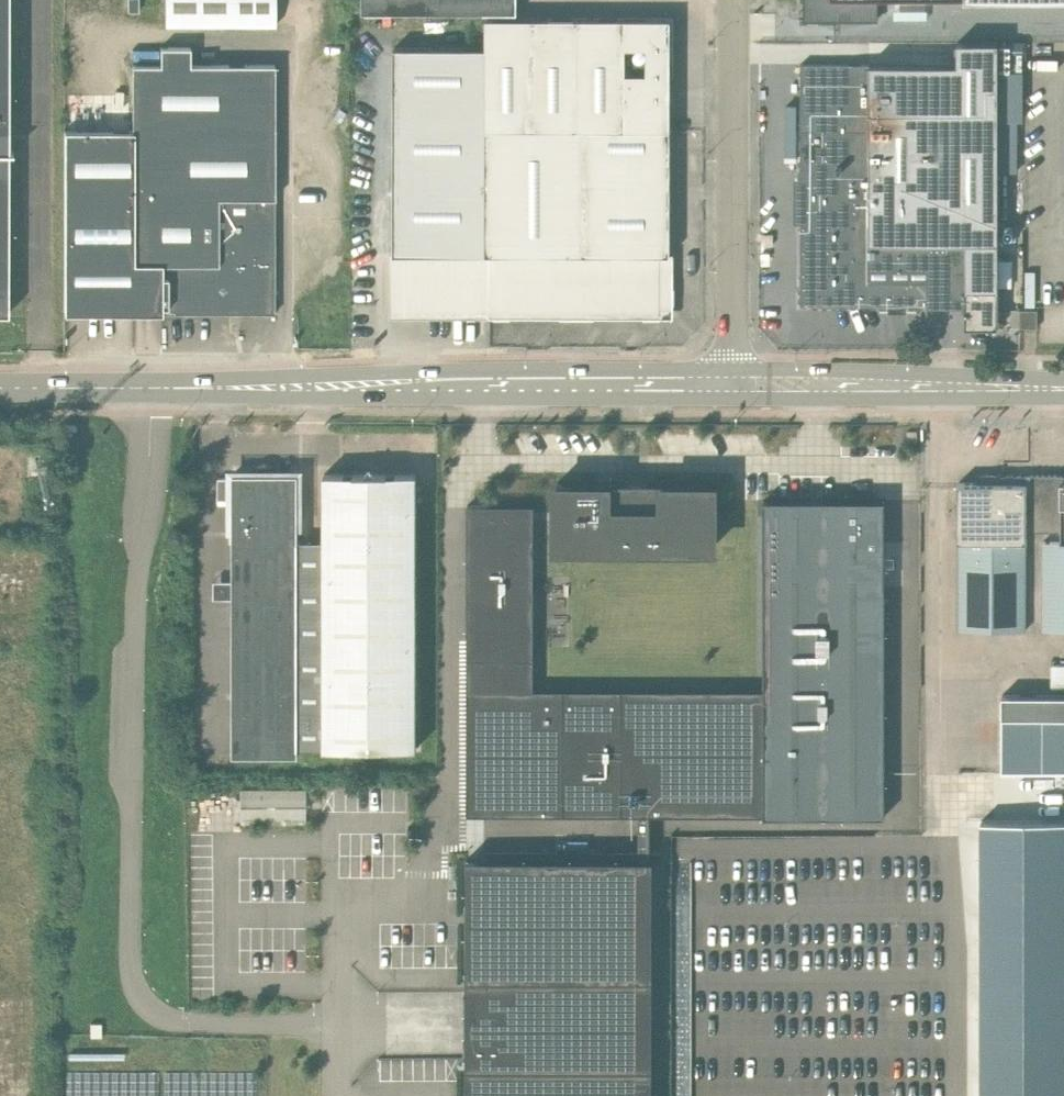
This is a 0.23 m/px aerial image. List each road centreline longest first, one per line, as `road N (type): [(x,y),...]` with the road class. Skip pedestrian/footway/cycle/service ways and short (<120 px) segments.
road 1 (tertiary): [(151,386),(732,384)]
road 2 (unclassified): [(732,0),(732,384)]
road 3 (tertiary): [(732,384),(1063,389)]
road 4 (tertiary): [(0,386),(151,386)]

